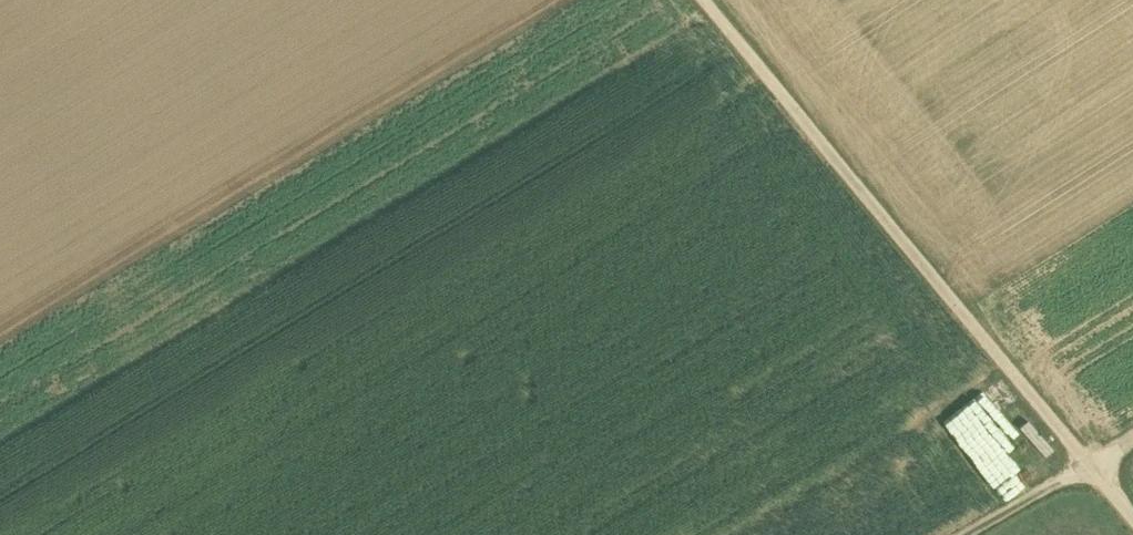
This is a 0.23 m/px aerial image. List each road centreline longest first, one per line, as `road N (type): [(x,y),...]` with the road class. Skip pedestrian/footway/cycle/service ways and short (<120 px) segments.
road 1 (track): [(1132,440),(1090,466),(705,0)]
road 2 (track): [(972,534),(1090,466),(1132,517)]

